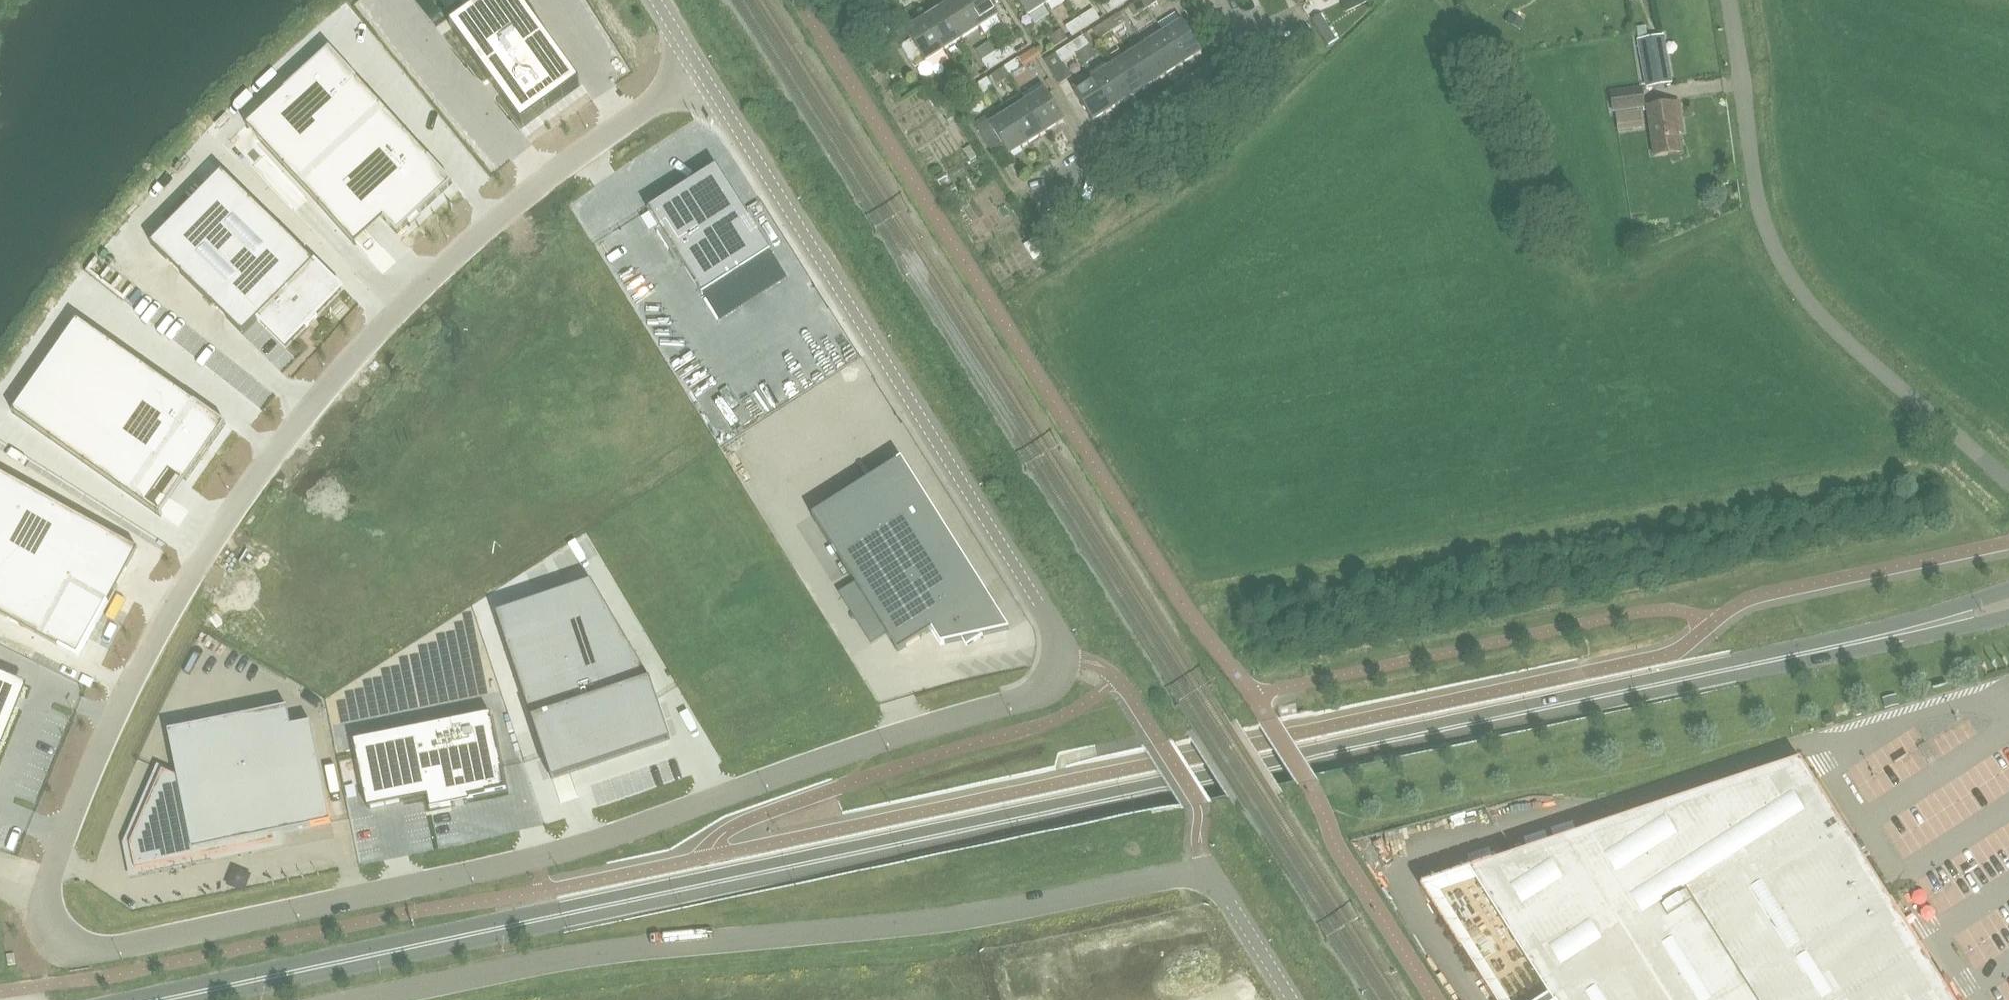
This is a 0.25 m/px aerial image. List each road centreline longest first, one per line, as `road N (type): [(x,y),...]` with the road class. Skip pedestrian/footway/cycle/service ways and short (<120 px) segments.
road 1 (unclassified): [(77,955),(543,858),(1034,696),(1060,680),(1065,660),(1051,616),(702,72)]
road 2 (secondary): [(160,999),(1839,645)]
road 3 (unclassified): [(702,72),(513,209),(376,334),(285,443),(163,631),(72,822),(46,927),(56,945),(77,955)]
road 4 (unclassified): [(1295,999),(1206,872),(992,912),(558,957),(352,999)]
road 5 (residential): [(2008,480),(1800,289),(1762,205),(1731,0)]
road 6 (residential): [(1046,191),(1249,53)]
road 7 (secondary): [(2008,588),(1839,645)]
road 8 (secondary): [(1839,645),(2008,616)]

